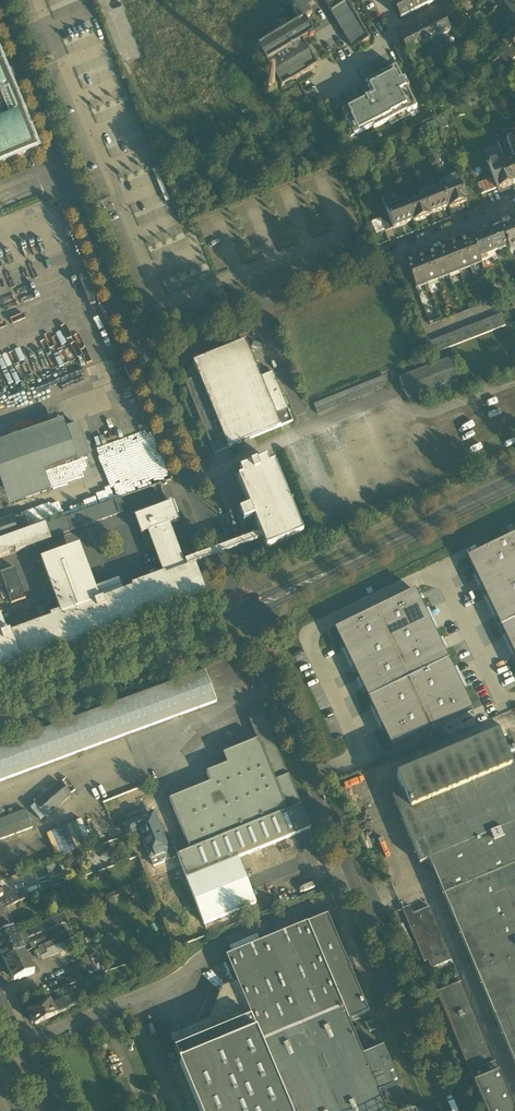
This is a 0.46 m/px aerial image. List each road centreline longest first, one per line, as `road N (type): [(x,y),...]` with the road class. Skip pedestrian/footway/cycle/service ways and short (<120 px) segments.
road 1 (residential): [(451,1110),(242,609)]
road 2 (residential): [(514,209),(141,354)]
road 3 (residential): [(141,354),(0,21)]
road 4 (residential): [(242,609),(514,482)]
road 5 (residential): [(242,609),(141,354)]
road 6 (residential): [(0,703),(242,609)]
road 7 (secondary): [(57,1110),(0,992)]

